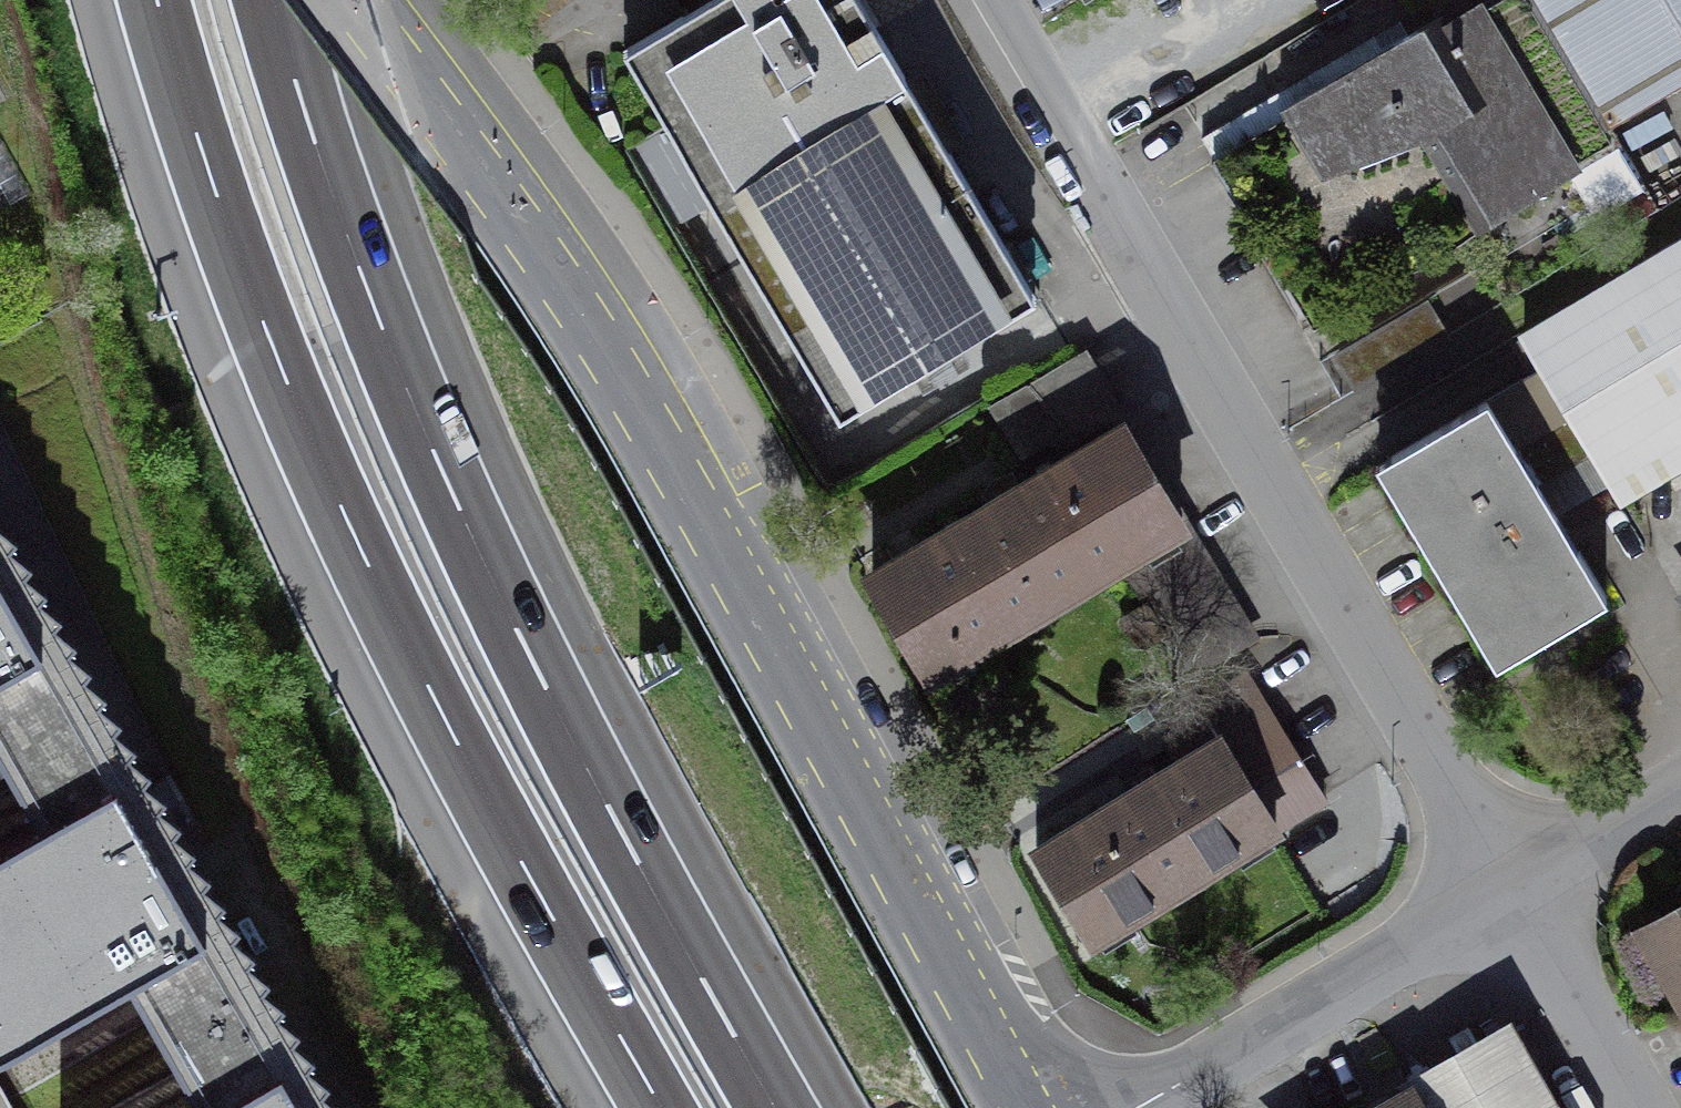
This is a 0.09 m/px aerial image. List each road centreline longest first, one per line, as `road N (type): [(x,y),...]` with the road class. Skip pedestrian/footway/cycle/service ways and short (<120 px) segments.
road 1 (residential): [(1033,1107),(654,393),(511,179),(375,0)]
road 2 (motorway): [(158,0),(272,345),(352,531),(440,708),(662,1107)]
road 3 (motorway): [(776,1107),(623,835),(452,494),(374,306),(274,0)]
road 4 (residential): [(1510,885),(1274,448),(1013,0)]
road 5 (residential): [(1135,1107),(1510,885)]
road 6 (residential): [(1638,1107),(1510,885)]
road 7 (residential): [(1510,885),(1680,787)]

